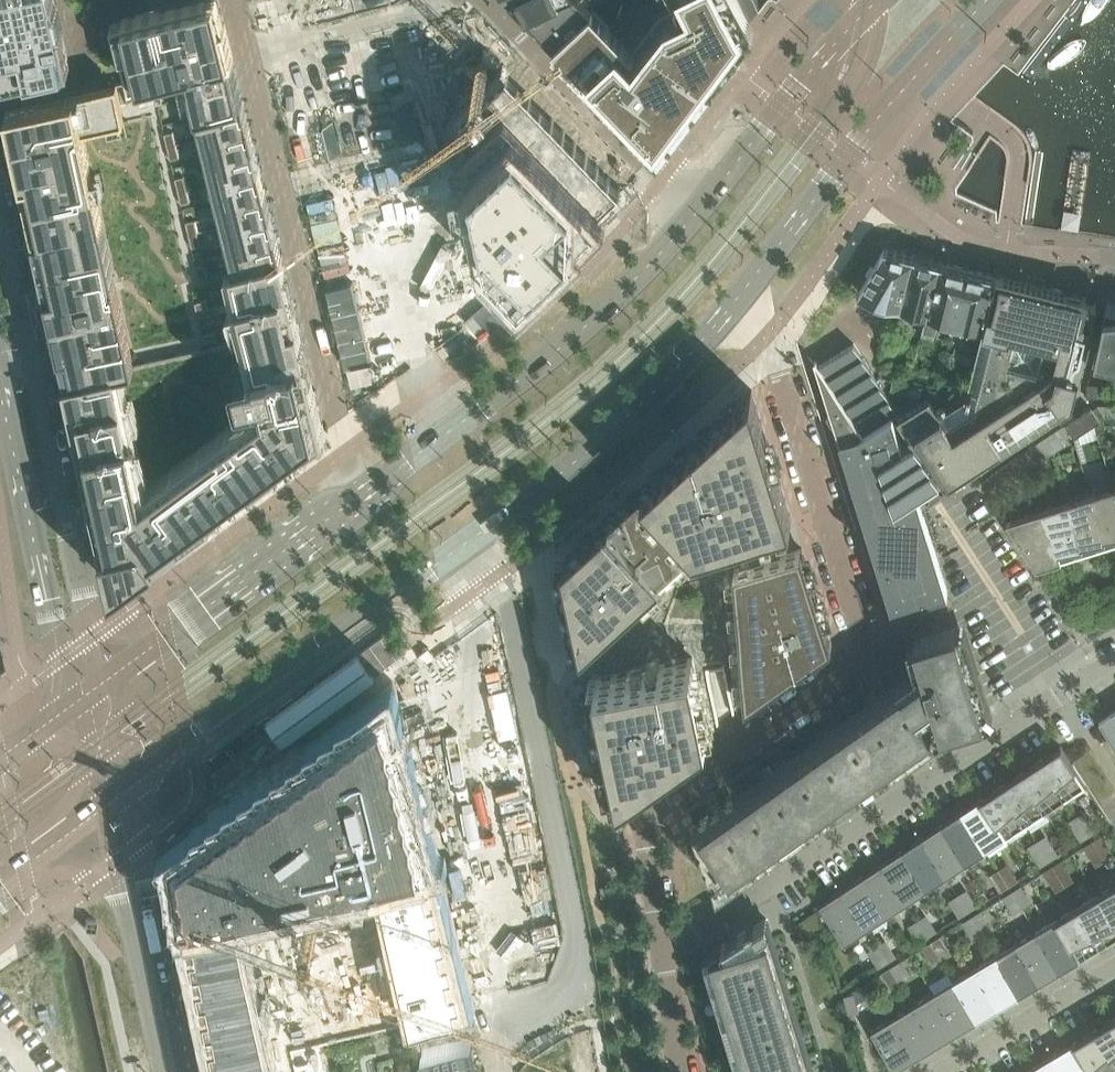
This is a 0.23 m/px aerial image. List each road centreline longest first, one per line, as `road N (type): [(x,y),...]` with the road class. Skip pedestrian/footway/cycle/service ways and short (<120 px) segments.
road 1 (residential): [(642,822),(865,652),(789,391),(761,341),(729,310)]
road 2 (residential): [(481,531),(498,574),(580,971),(536,1010),(491,1028)]
road 3 (residential): [(663,947),(1114,655)]
road 4 (residential): [(238,0),(337,414),(368,491)]
road 5 (tertiary): [(98,687),(0,224)]
road 6 (residential): [(368,613),(409,688),(491,1028)]
road 7 (secondary): [(690,219),(585,325),(368,491)]
road 8 (secondary): [(729,310),(904,86),(987,0)]
road 9 (track): [(285,202),(428,169),(439,144),(429,44),(470,23),(513,24)]
road 10 (tertiary): [(0,359),(77,701)]
road 11 (secondary): [(368,491),(98,687)]
road 12 (secondary): [(481,531),(638,404),(729,310)]
road 13 (secondary): [(122,792),(368,613)]
road 14 (secondary): [(859,21),(690,219)]
road 15 (residential): [(531,45),(690,219)]
road 16 (tertiary): [(159,1017),(155,950),(122,792)]
road 17 (tertiary): [(101,807),(134,954),(159,1017)]
road 18 (residential): [(931,1071),(1114,963)]
road 19 (residential): [(0,100),(100,78),(86,19)]
road 20 (secondary): [(368,613),(481,531)]
road 21 (residential): [(642,822),(663,947)]
road 22 (secondary): [(0,881),(101,807)]
road 23 (residential): [(663,947),(680,1071)]

